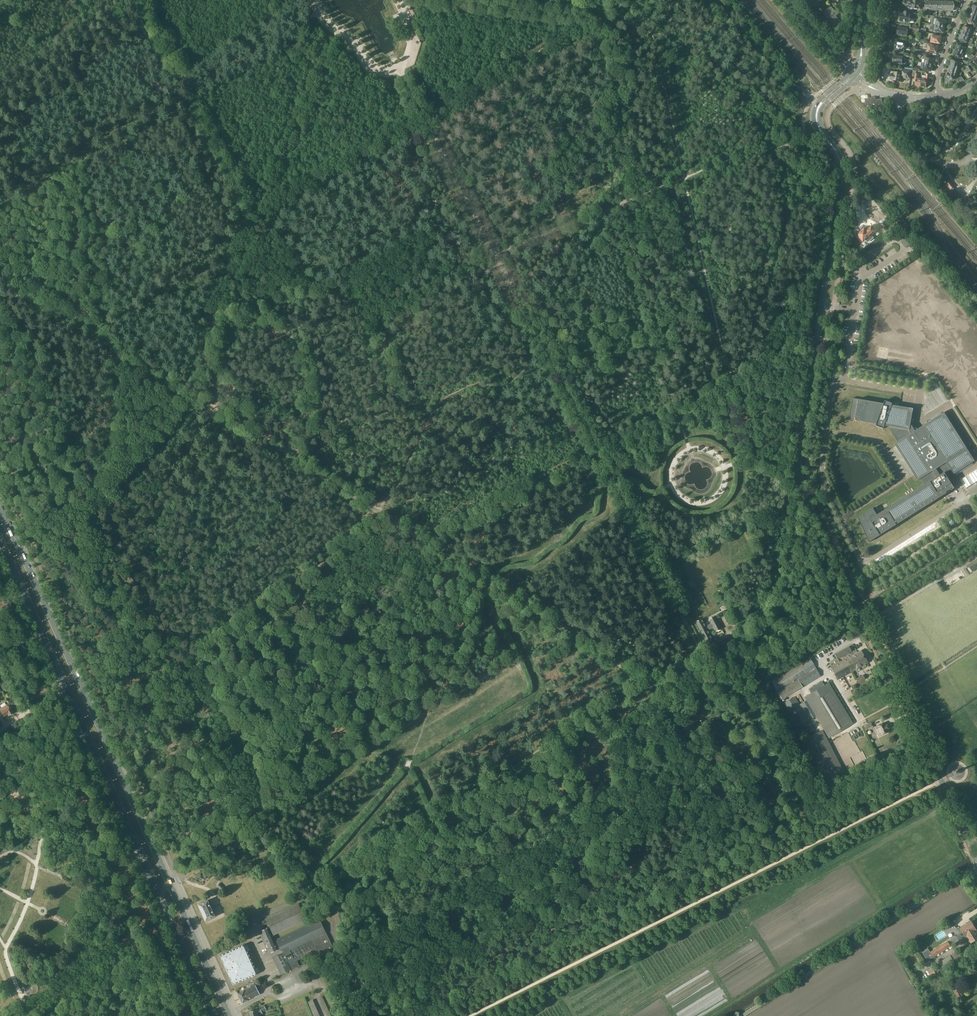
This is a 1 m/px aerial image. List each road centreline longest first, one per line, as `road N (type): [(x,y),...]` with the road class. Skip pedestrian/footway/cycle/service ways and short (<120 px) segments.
road 1 (track): [(0,267),(754,751)]
road 2 (secondary): [(976,857),(797,470),(841,177),(831,144)]
road 3 (track): [(594,17),(257,211),(143,0)]
road 4 (track): [(339,865),(428,805),(781,606),(826,616),(863,613)]
road 5 (primary): [(229,1015),(0,504)]
road 6 (track): [(403,0),(411,45),(399,66),(403,76),(613,483)]
road 7 (track): [(214,311),(255,314),(341,285),(368,306),(421,295),(490,234),(500,252),(685,178)]
road 8 (primary): [(0,540),(213,1015)]
road 9 (track): [(368,306),(392,364),(387,396),(368,411),(324,425),(304,413),(268,525),(246,547),(195,564),(151,611)]
road 10 (track): [(652,25),(747,459)]
road 11 (track): [(613,483),(790,821)]
road 12 (track): [(0,196),(321,12)]
road 13 (track): [(214,311),(338,27)]
road 14 (track): [(676,410),(428,543)]
road 15 (unclassified): [(741,1015),(976,867)]
road 16 (track): [(625,199),(618,234),(690,450)]
road 17 (track): [(203,656),(383,514)]
road 18 (track): [(100,495),(62,434),(0,296)]
road 19 (track): [(214,311),(190,391),(100,495)]
road 20 (track): [(203,656),(170,654),(100,495)]
road 21 (track): [(84,147),(110,338)]
road 22 (track): [(0,470),(31,471),(79,420),(110,338)]
road 23 (track): [(100,495),(117,448),(110,338)]
road 24 (track): [(676,410),(804,340),(817,341)]
road 25 (track): [(506,387),(476,384),(446,396),(425,426),(368,411)]
road 26 (track): [(84,147),(83,59),(94,0)]
road 27 (track): [(594,17),(456,0)]
road 28 (track): [(714,0),(780,78),(806,89)]

